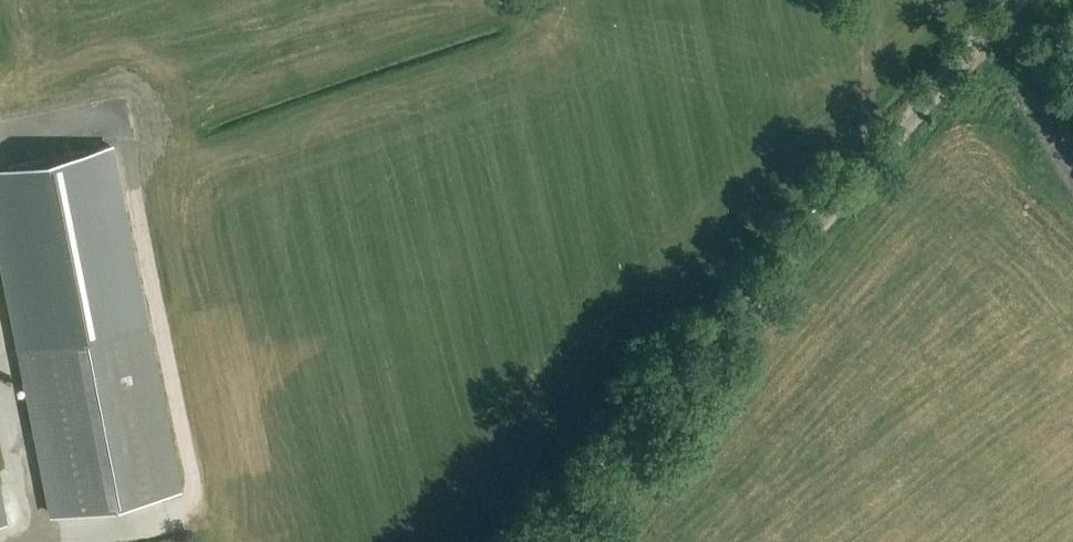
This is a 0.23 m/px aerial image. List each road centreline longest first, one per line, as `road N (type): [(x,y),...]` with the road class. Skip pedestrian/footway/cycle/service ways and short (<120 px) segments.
road 1 (unclassified): [(543,541),(1002,0)]

